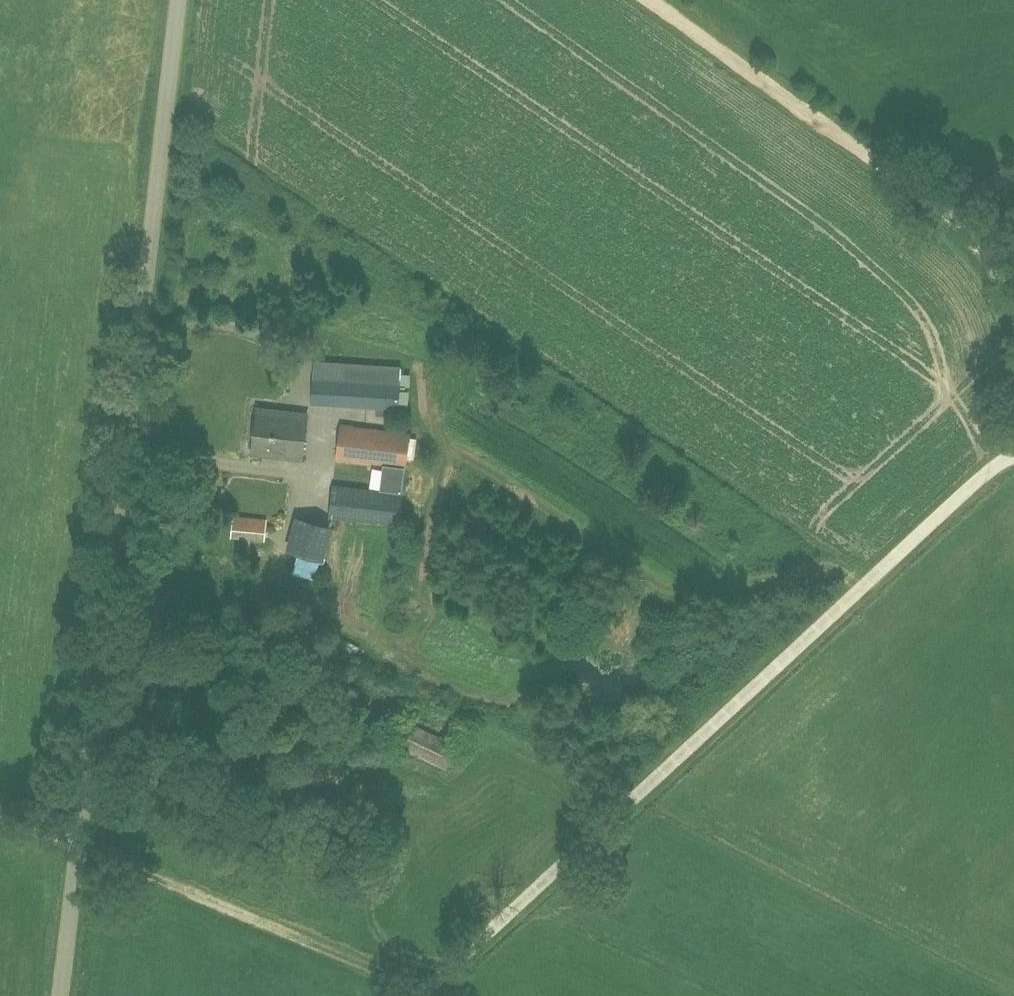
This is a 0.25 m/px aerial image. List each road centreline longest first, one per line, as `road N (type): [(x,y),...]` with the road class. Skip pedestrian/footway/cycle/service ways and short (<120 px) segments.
road 1 (unclassified): [(60,995),(179,0)]
road 2 (unclassified): [(426,990),(1013,454)]
road 3 (track): [(646,0),(953,219),(991,262),(1013,318)]
road 4 (track): [(79,847),(426,990)]

